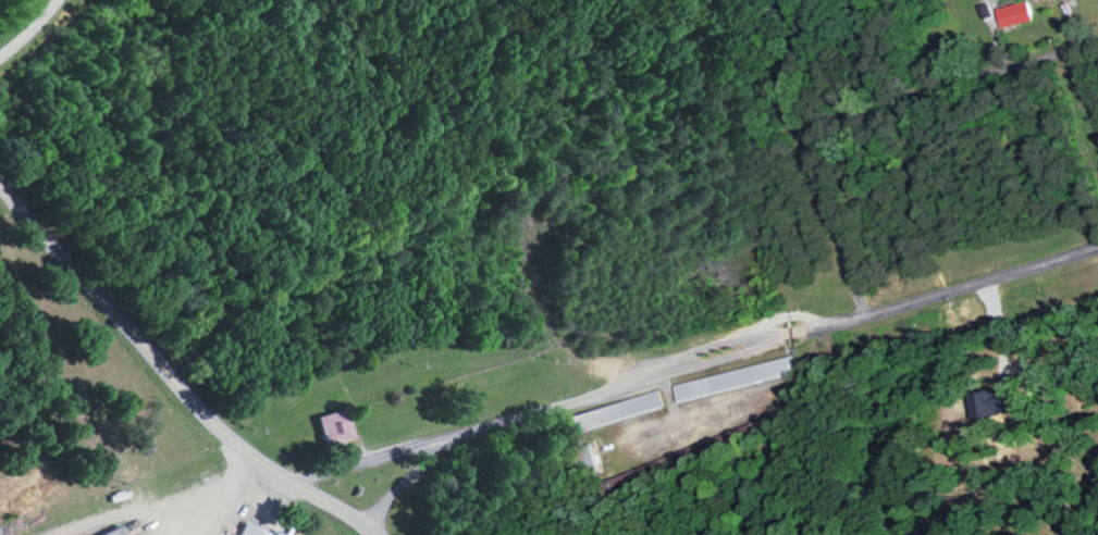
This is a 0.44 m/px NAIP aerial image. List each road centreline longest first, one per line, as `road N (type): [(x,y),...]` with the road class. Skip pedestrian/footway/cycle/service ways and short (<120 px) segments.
road 1 (residential): [(1097,291),(785,340),(610,399),(458,436),(396,490),(370,531)]
road 2 (residential): [(166,374),(243,334),(681,203),(740,221),(773,268),(785,340)]
road 3 (residential): [(681,203),(1097,77)]
road 4 (residential): [(374,534),(233,443),(166,374)]
road 5 (tertiary): [(166,374),(0,183)]
road 6 (residential): [(554,241),(599,402)]

